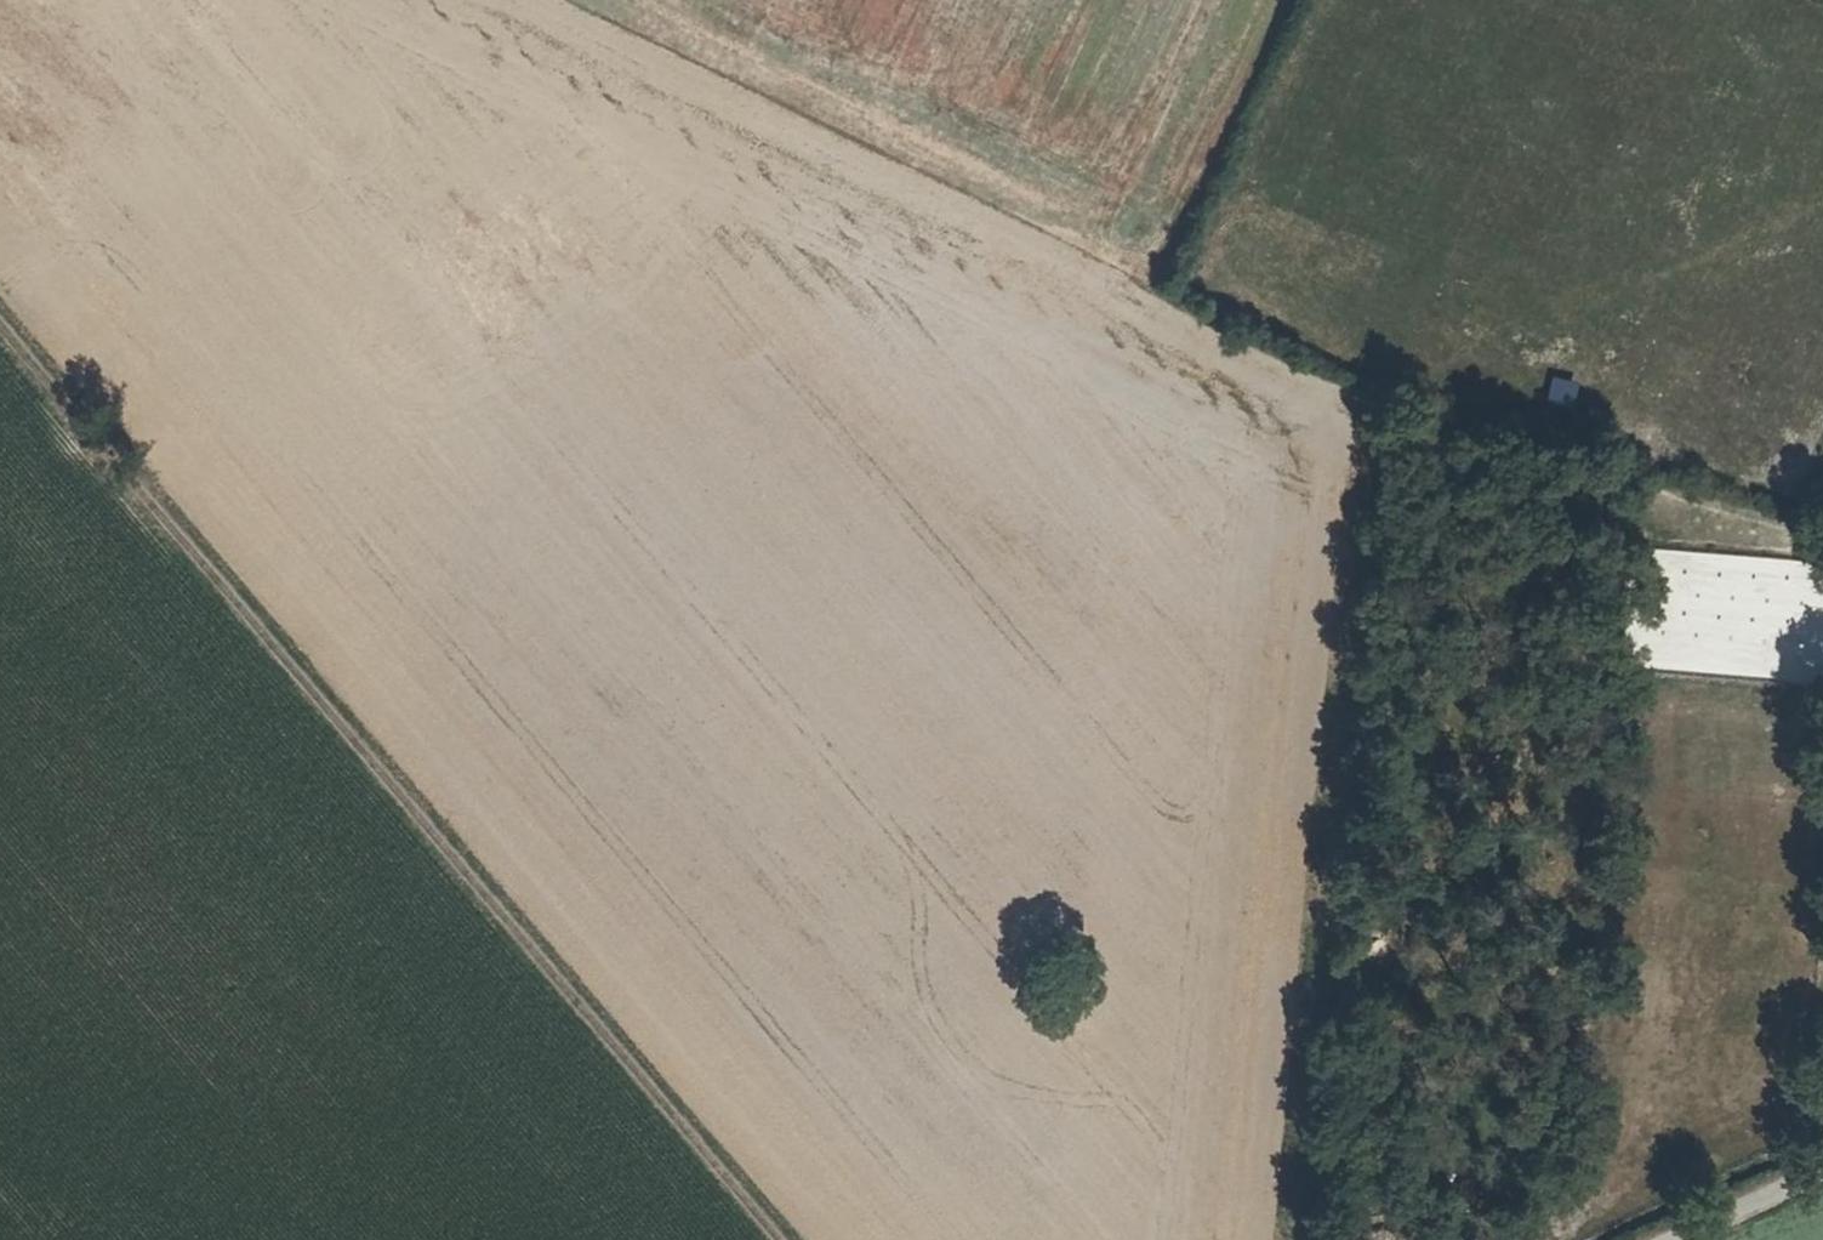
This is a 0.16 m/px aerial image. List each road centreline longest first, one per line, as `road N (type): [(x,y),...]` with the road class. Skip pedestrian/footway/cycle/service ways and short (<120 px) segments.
road 1 (track): [(0,331),(771,1239)]
road 2 (unclassified): [(1635,1239),(1822,1151)]

